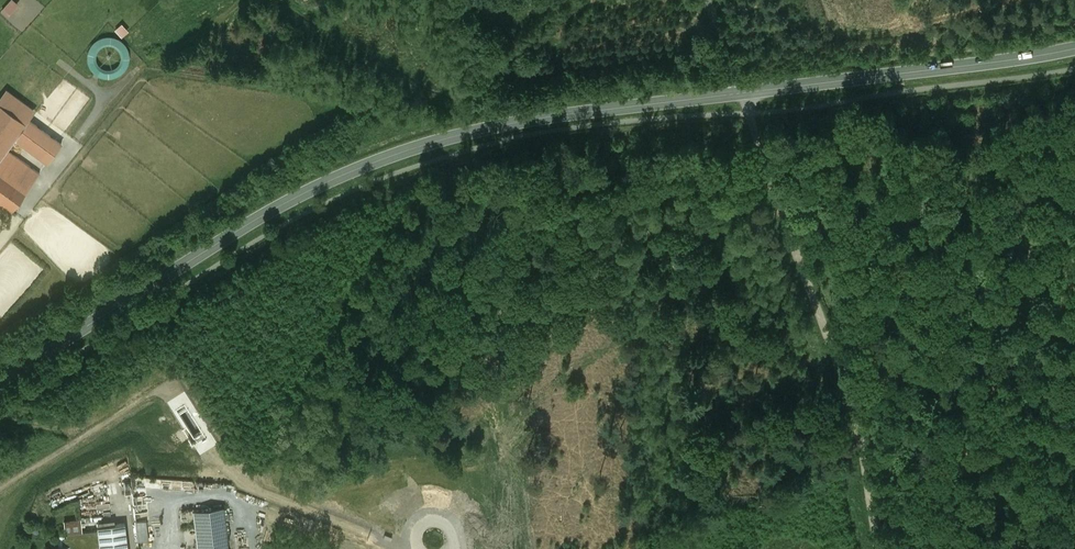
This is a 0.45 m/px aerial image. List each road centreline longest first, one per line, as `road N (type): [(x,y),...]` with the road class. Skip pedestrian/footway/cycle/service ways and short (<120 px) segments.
road 1 (secondary): [(742,93),(516,122),(386,157),(275,209),(0,381)]
road 2 (track): [(878,548),(859,427),(751,114)]
road 3 (secondary): [(1074,49),(742,93)]

